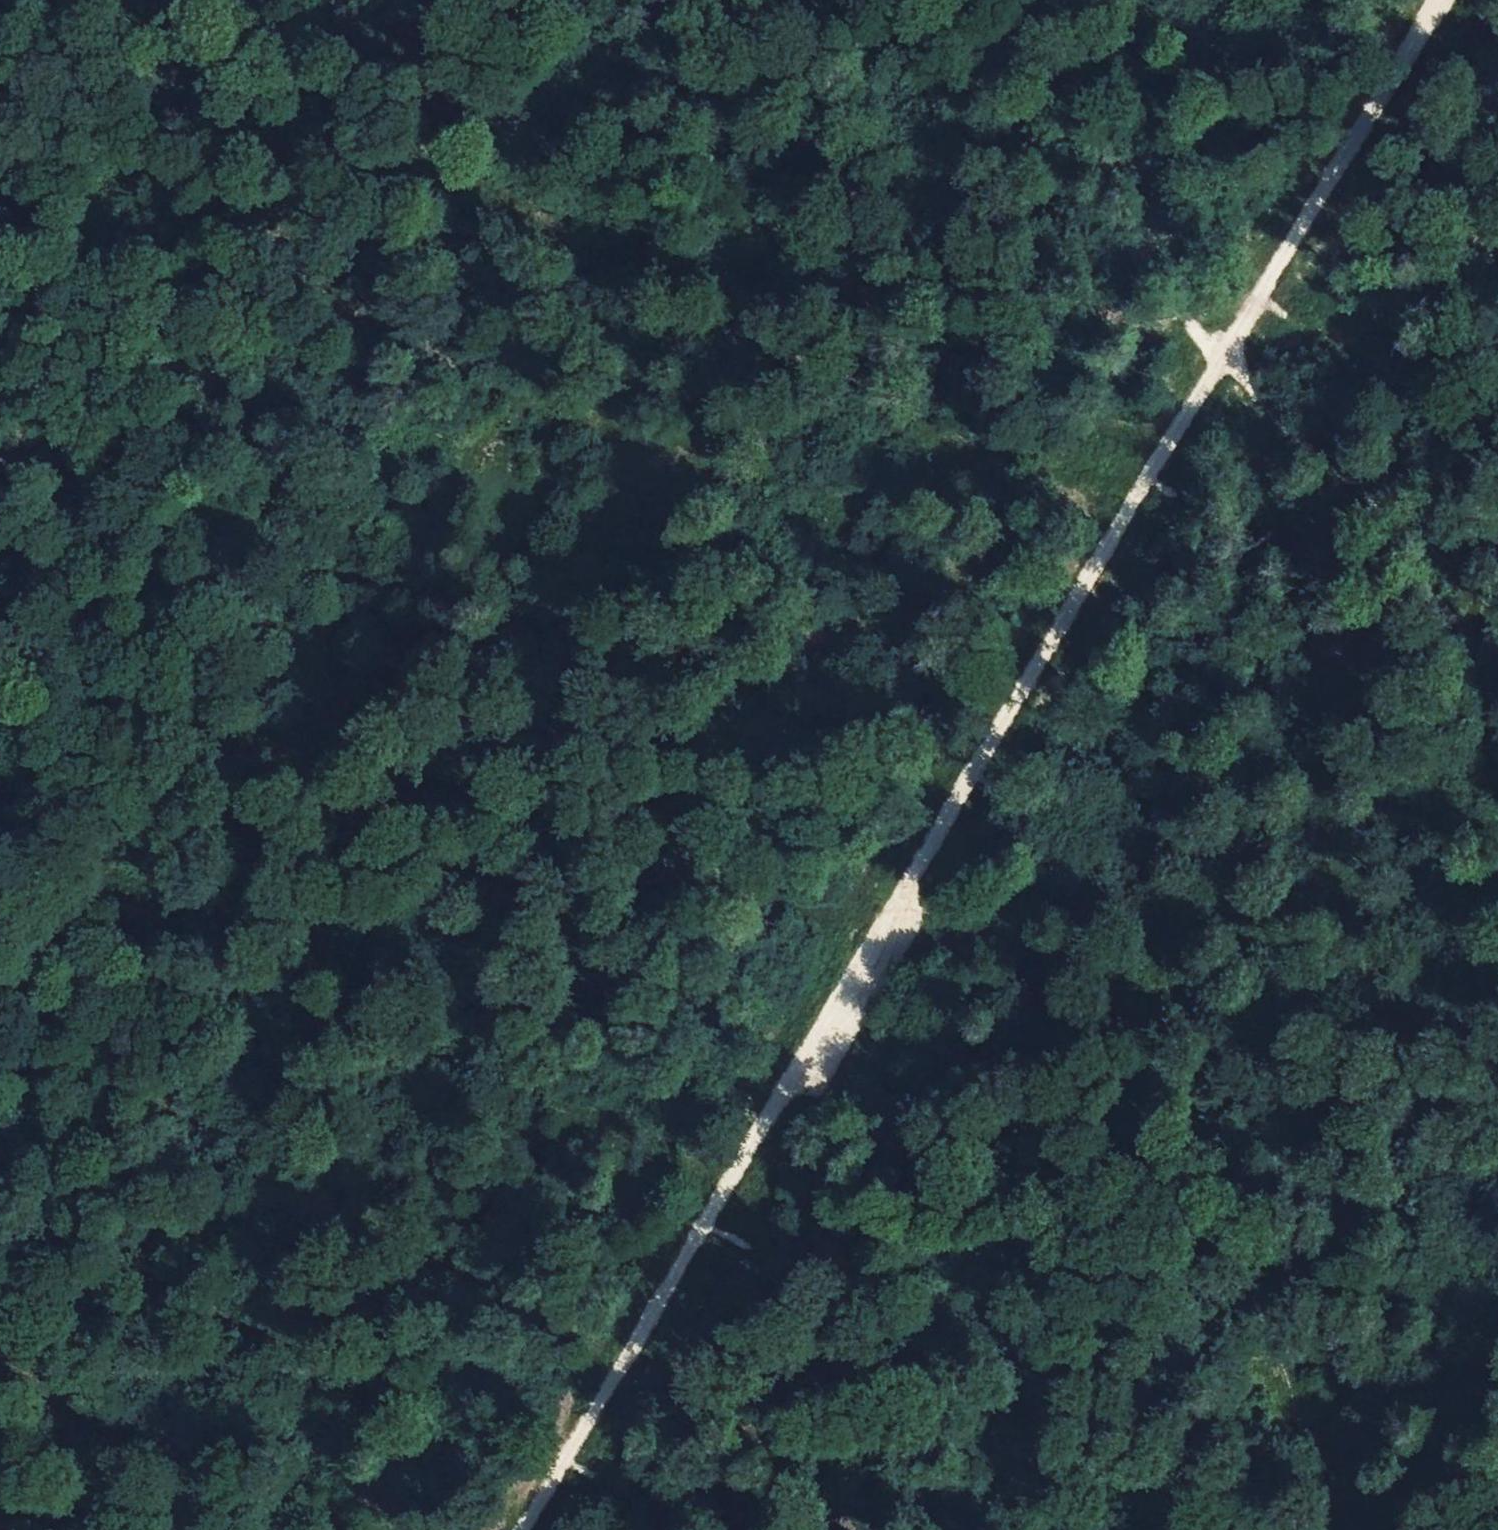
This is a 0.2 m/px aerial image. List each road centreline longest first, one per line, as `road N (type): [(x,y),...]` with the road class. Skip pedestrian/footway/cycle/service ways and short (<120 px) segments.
road 1 (track): [(1226,320),(525,1529)]
road 2 (track): [(1420,0),(1226,320)]

